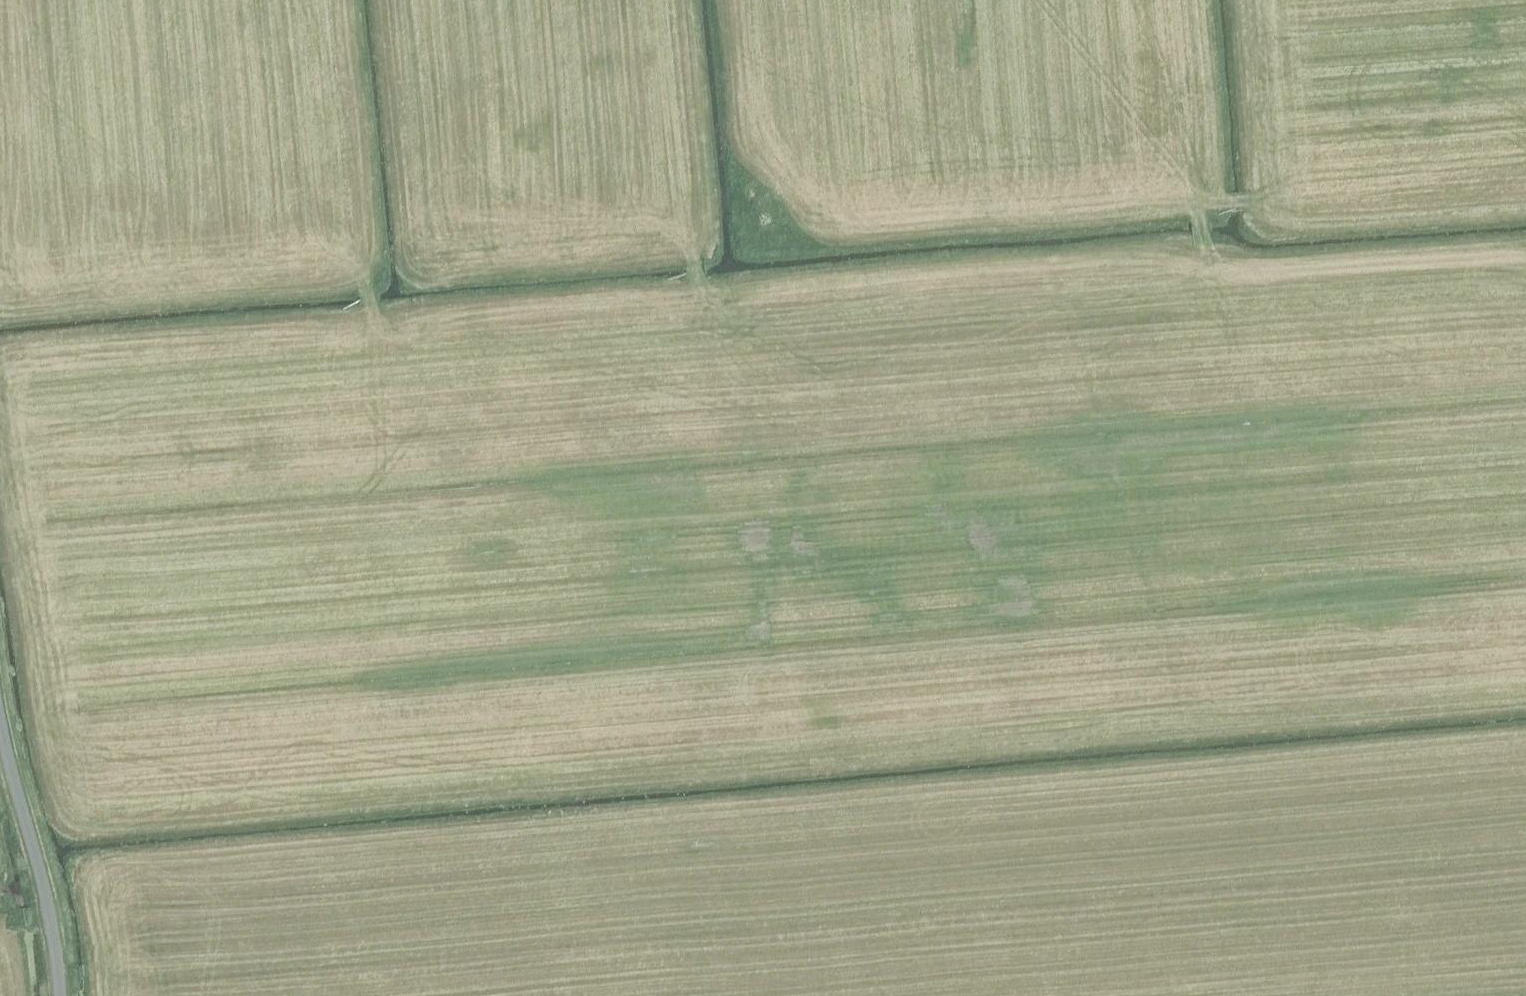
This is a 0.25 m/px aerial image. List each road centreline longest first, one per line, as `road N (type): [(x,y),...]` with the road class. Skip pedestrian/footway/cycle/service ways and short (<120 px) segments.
road 1 (unclassified): [(57,995),(49,917),(0,727)]

